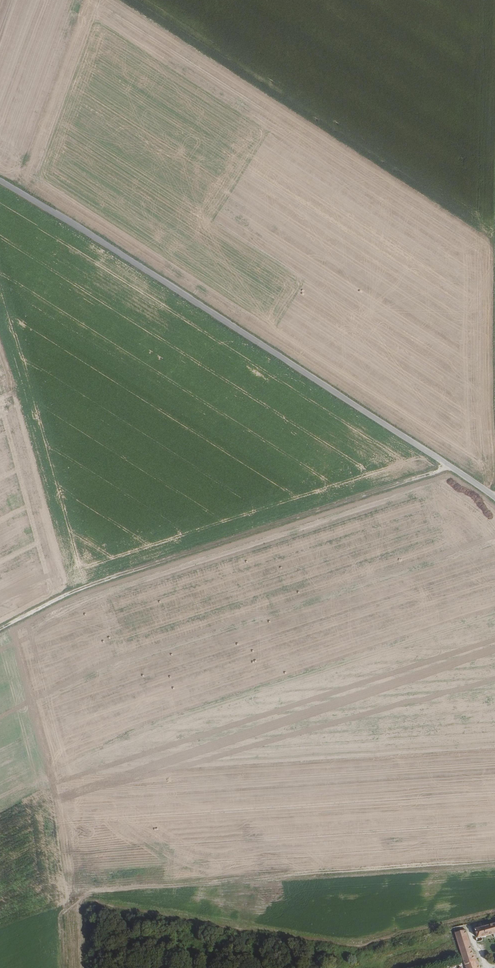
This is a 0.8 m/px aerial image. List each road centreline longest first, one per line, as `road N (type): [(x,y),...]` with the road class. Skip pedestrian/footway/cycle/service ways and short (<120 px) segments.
road 1 (unclassified): [(494,498),(0,179)]
road 2 (track): [(0,630),(69,596),(451,467)]

